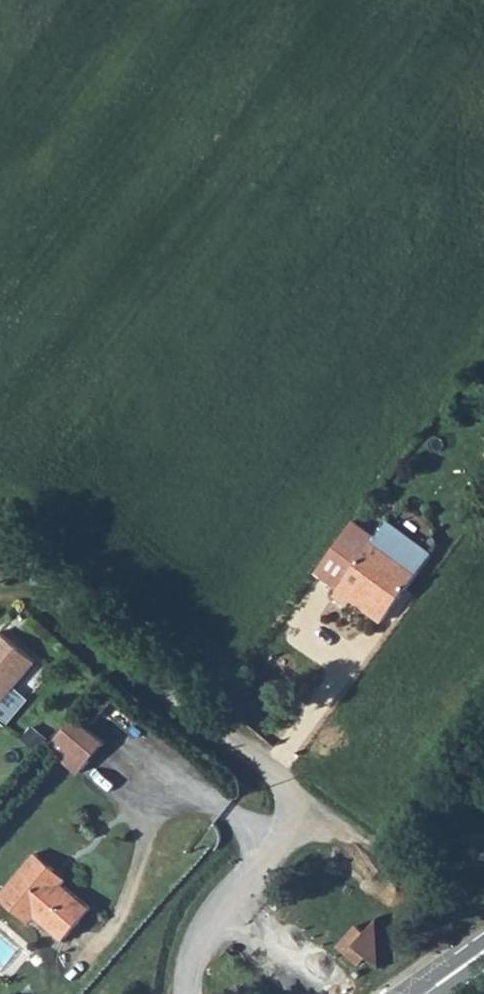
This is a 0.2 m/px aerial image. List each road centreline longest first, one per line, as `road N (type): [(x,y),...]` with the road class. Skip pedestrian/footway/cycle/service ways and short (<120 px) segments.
road 1 (unclassified): [(0,539),(122,660),(282,783),(290,807),(279,840),(228,887),(214,911),(197,947),(194,993)]

